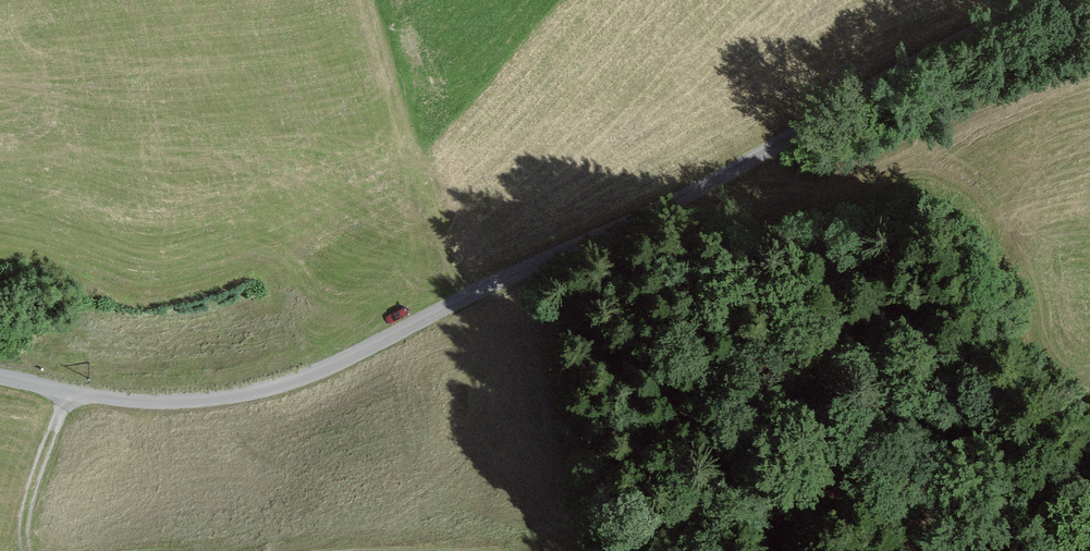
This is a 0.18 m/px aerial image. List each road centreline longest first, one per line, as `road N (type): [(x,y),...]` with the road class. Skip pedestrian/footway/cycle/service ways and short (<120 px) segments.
road 1 (unclassified): [(1065,0),(298,379),(229,397),(152,401),(0,377)]
road 2 (track): [(605,550),(682,513),(731,500),(769,511),(770,550)]
road 3 (track): [(71,392),(28,503),(25,550)]

